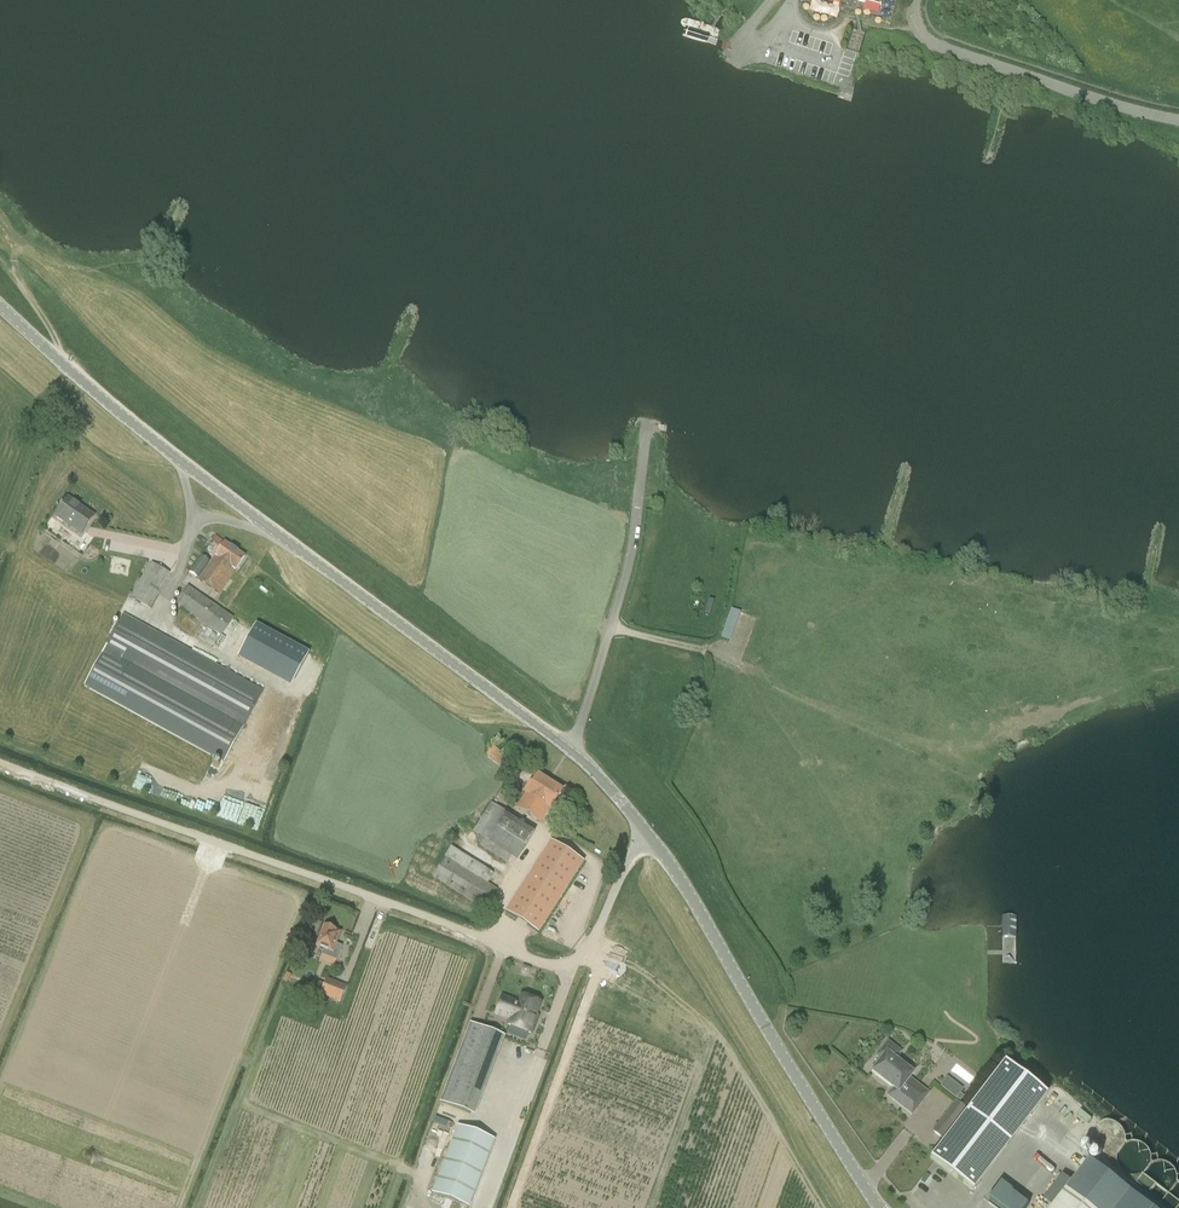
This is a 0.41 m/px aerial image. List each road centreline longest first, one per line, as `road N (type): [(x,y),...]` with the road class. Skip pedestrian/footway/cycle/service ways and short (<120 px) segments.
road 1 (unclassified): [(0,764),(550,965),(586,947),(644,825)]
road 2 (unclassified): [(570,750),(184,464),(0,304)]
road 3 (unclassified): [(879,1207),(644,825)]
road 4 (unclassified): [(570,750),(628,563),(645,437),(650,428),(665,428)]
road 5 (unclassified): [(1178,120),(938,45),(918,30),(915,0)]
road 6 (track): [(736,660),(611,628)]

